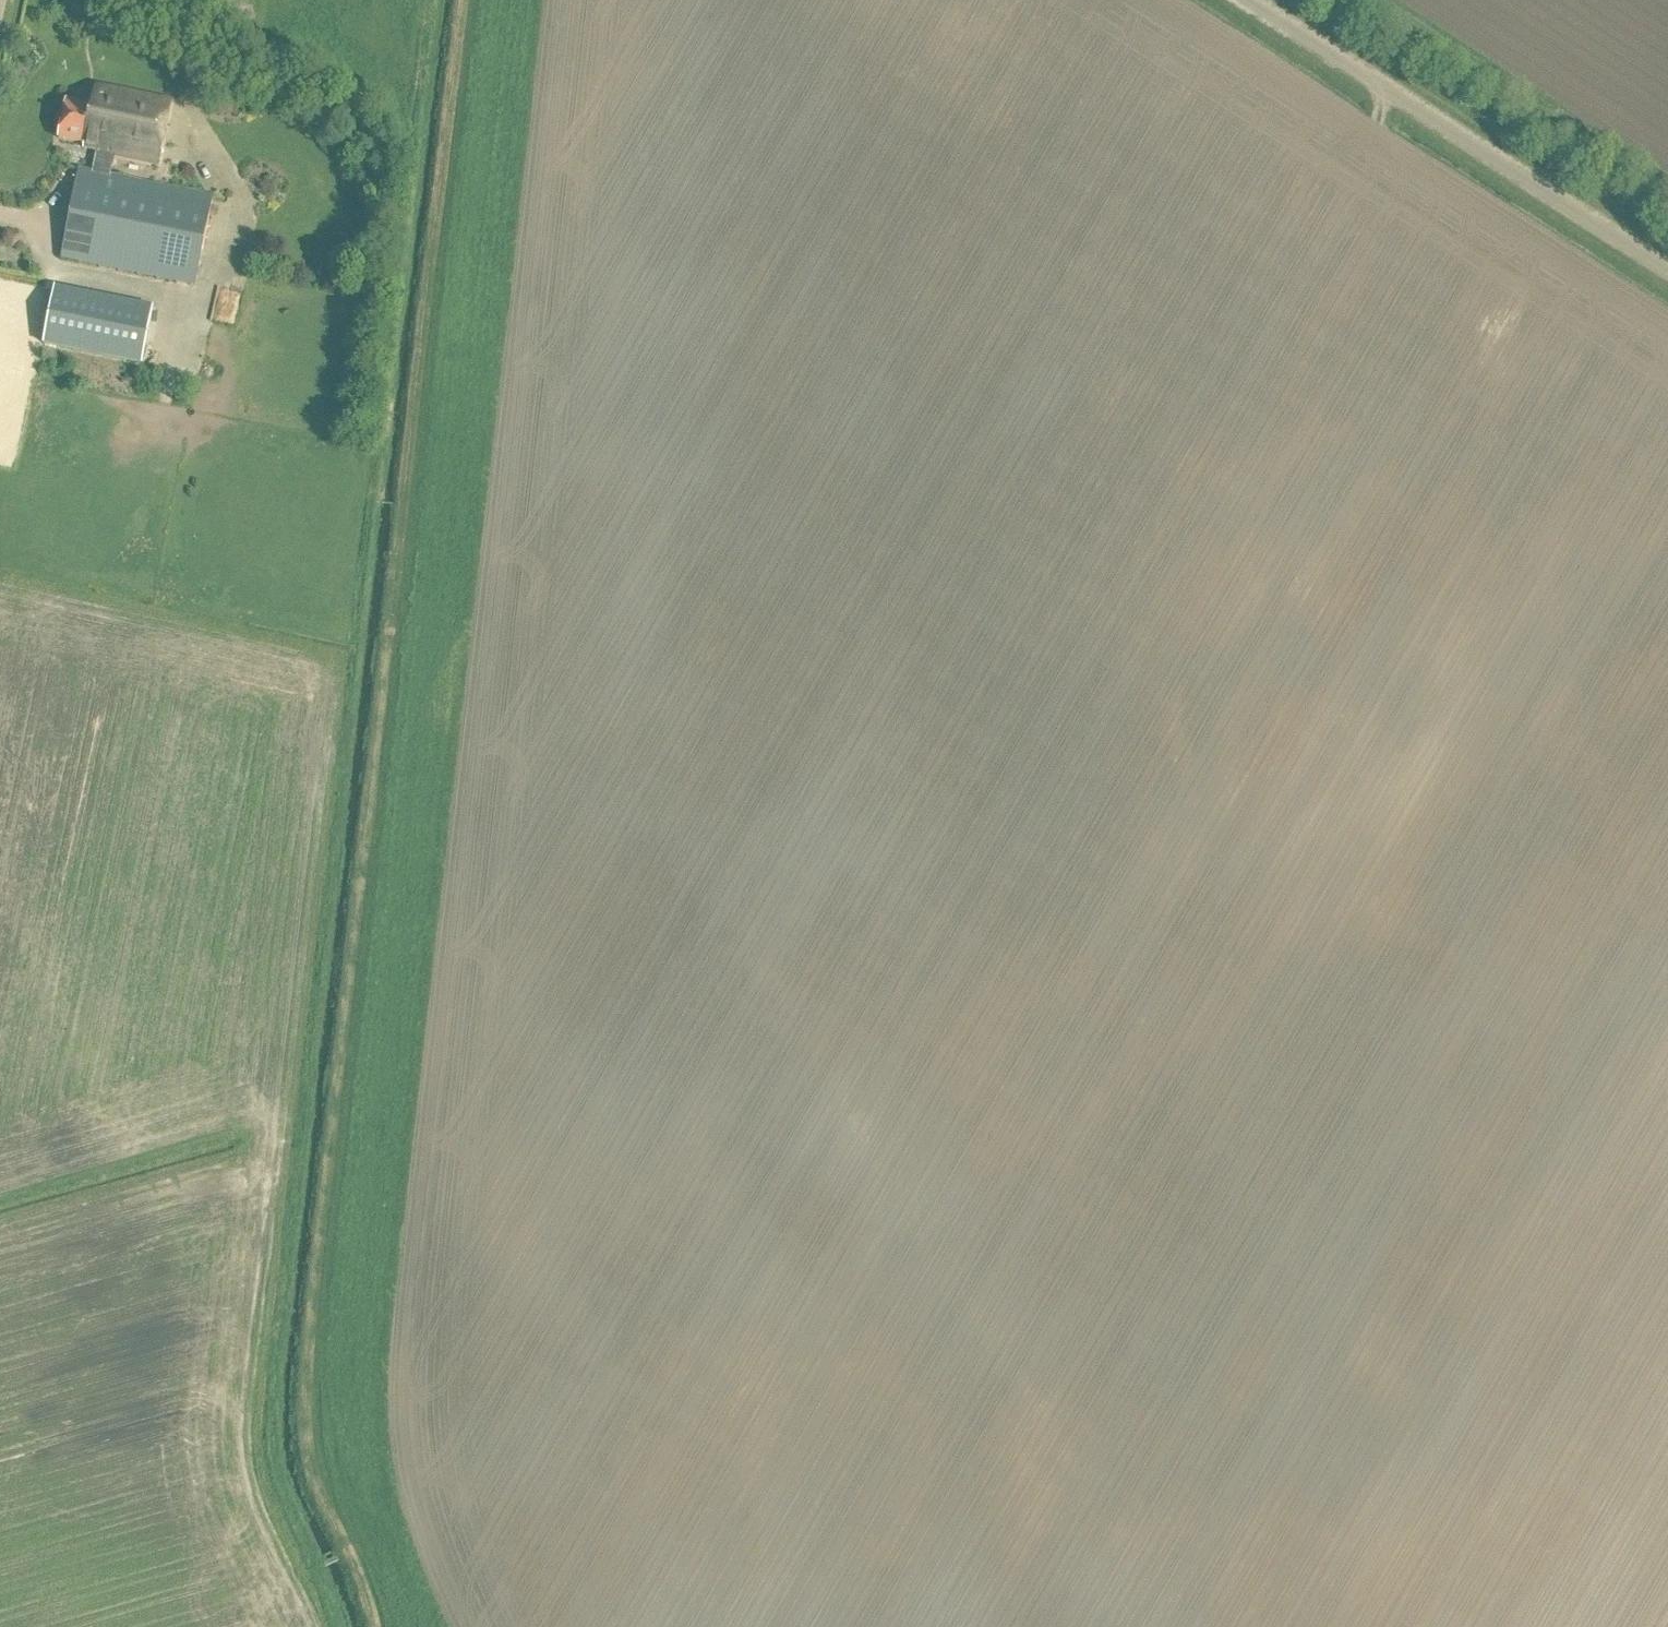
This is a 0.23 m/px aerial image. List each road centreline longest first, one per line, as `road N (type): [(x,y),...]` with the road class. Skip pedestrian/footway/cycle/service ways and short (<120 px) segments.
road 1 (unclassified): [(1667,271),(1246,0)]

